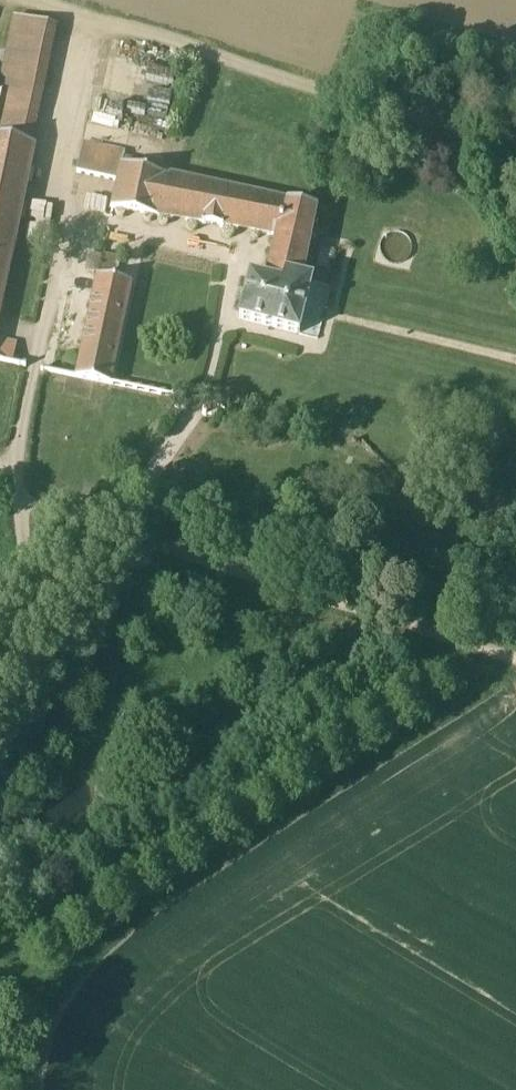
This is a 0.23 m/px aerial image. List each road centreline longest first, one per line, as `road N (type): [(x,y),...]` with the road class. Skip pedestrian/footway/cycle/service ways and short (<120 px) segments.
road 1 (track): [(515,144),(118,32),(91,36),(74,54),(50,159),(67,216)]
road 2 (track): [(83,985),(515,684)]
road 3 (track): [(515,648),(113,535)]
road 4 (unclassified): [(43,610),(113,535),(2,473)]
road 5 (unclassified): [(43,610),(2,473)]

